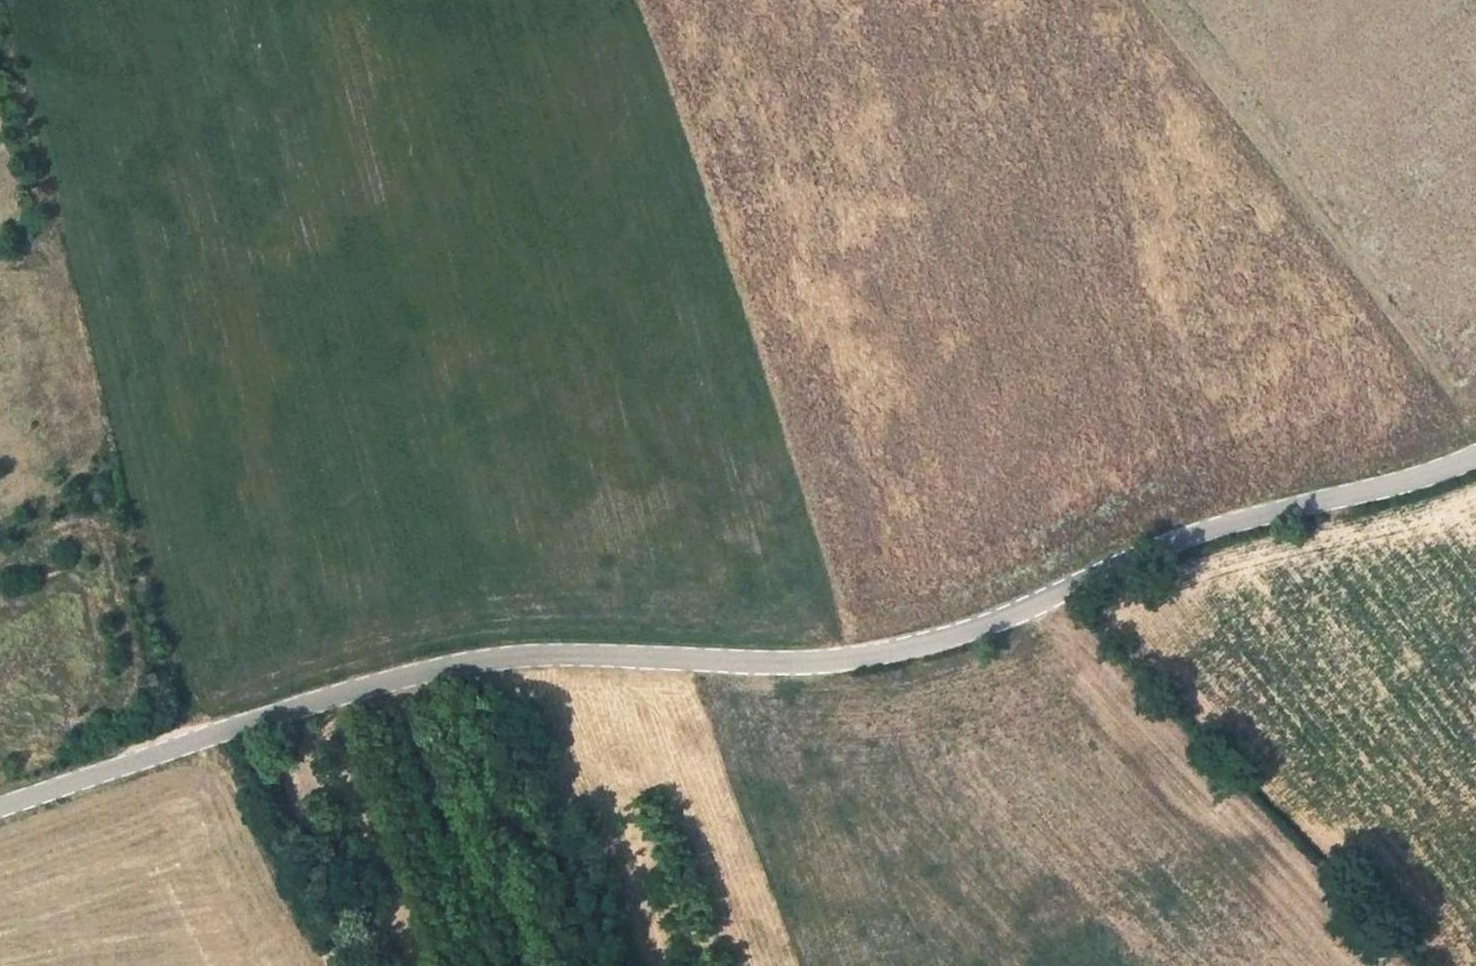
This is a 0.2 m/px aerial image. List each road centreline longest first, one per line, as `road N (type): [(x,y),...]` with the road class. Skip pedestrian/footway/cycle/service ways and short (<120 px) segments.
road 1 (unclassified): [(0,805),(402,680),(531,658),(838,666),(919,654),(1189,538),(1411,485),(1475,459)]

